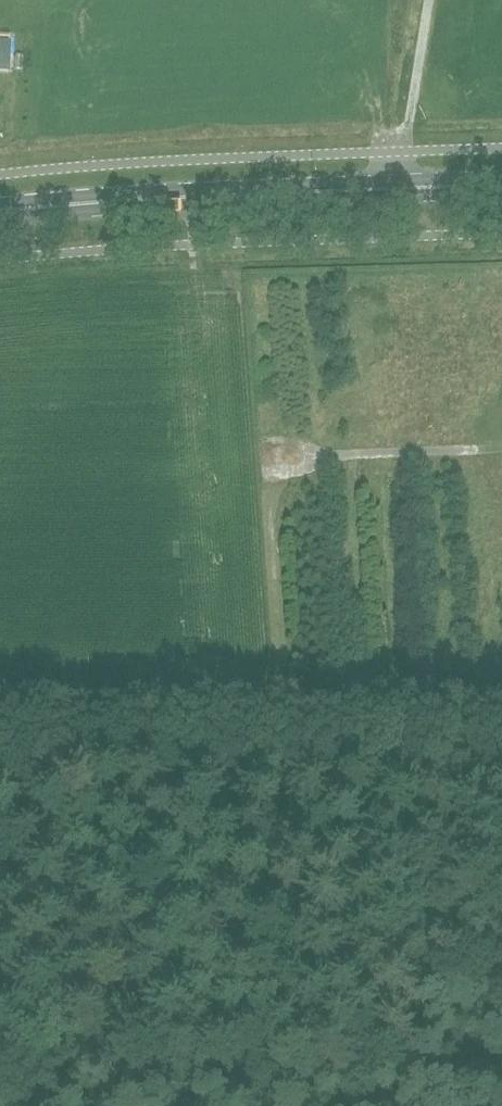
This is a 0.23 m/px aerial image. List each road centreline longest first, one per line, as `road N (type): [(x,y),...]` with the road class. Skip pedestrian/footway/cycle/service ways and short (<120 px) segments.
road 1 (primary): [(0,212),(501,188)]
road 2 (track): [(501,447),(295,459)]

